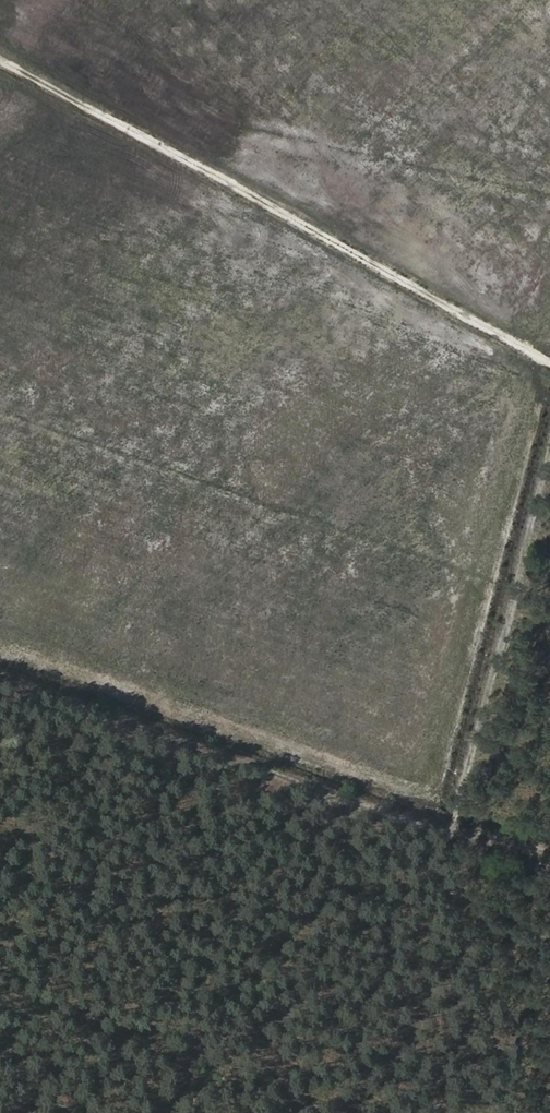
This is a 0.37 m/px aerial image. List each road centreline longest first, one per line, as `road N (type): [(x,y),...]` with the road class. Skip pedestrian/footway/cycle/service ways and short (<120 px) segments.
road 1 (track): [(0,57),(549,361)]
road 2 (track): [(0,637),(453,795)]

